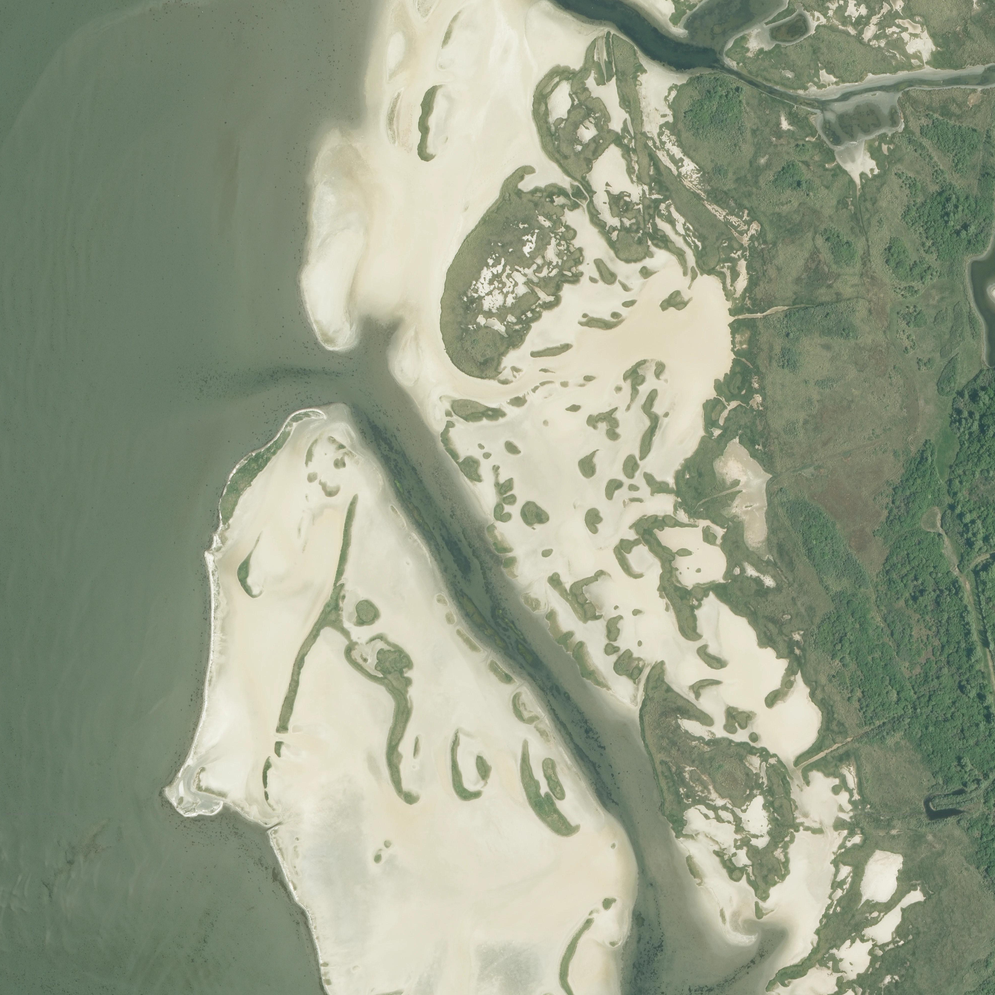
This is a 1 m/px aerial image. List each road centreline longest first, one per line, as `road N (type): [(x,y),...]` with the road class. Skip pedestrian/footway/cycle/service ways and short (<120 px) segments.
road 1 (track): [(994,554),(972,571),(994,688)]

